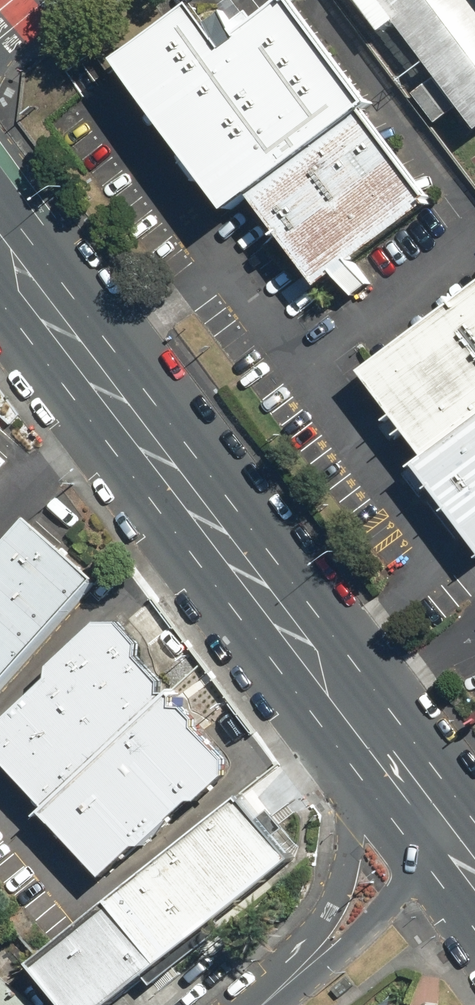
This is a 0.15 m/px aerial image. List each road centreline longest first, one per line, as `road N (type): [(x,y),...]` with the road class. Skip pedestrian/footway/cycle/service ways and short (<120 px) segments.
road 1 (primary): [(0,234),(29,288),(403,793)]
road 2 (unclassified): [(309,950),(343,883),(352,828),(403,793)]
road 3 (unclassified): [(442,842),(378,911),(309,950)]

